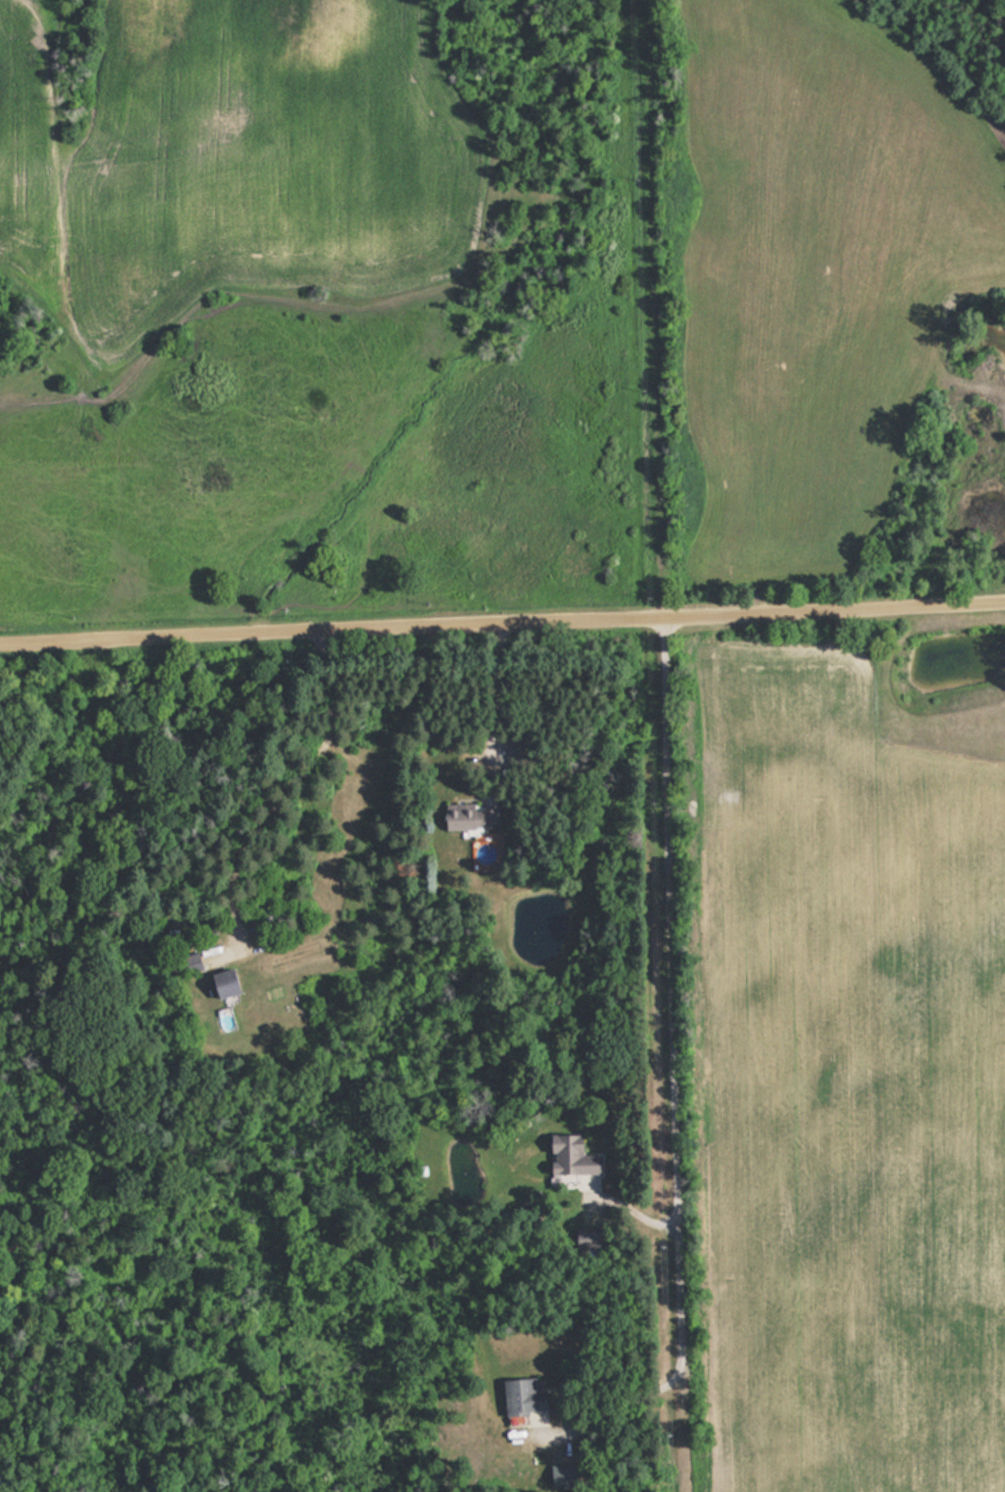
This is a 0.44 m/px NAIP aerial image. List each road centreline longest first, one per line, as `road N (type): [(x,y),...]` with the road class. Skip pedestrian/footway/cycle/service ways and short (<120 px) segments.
road 1 (residential): [(0,635),(1004,597)]

